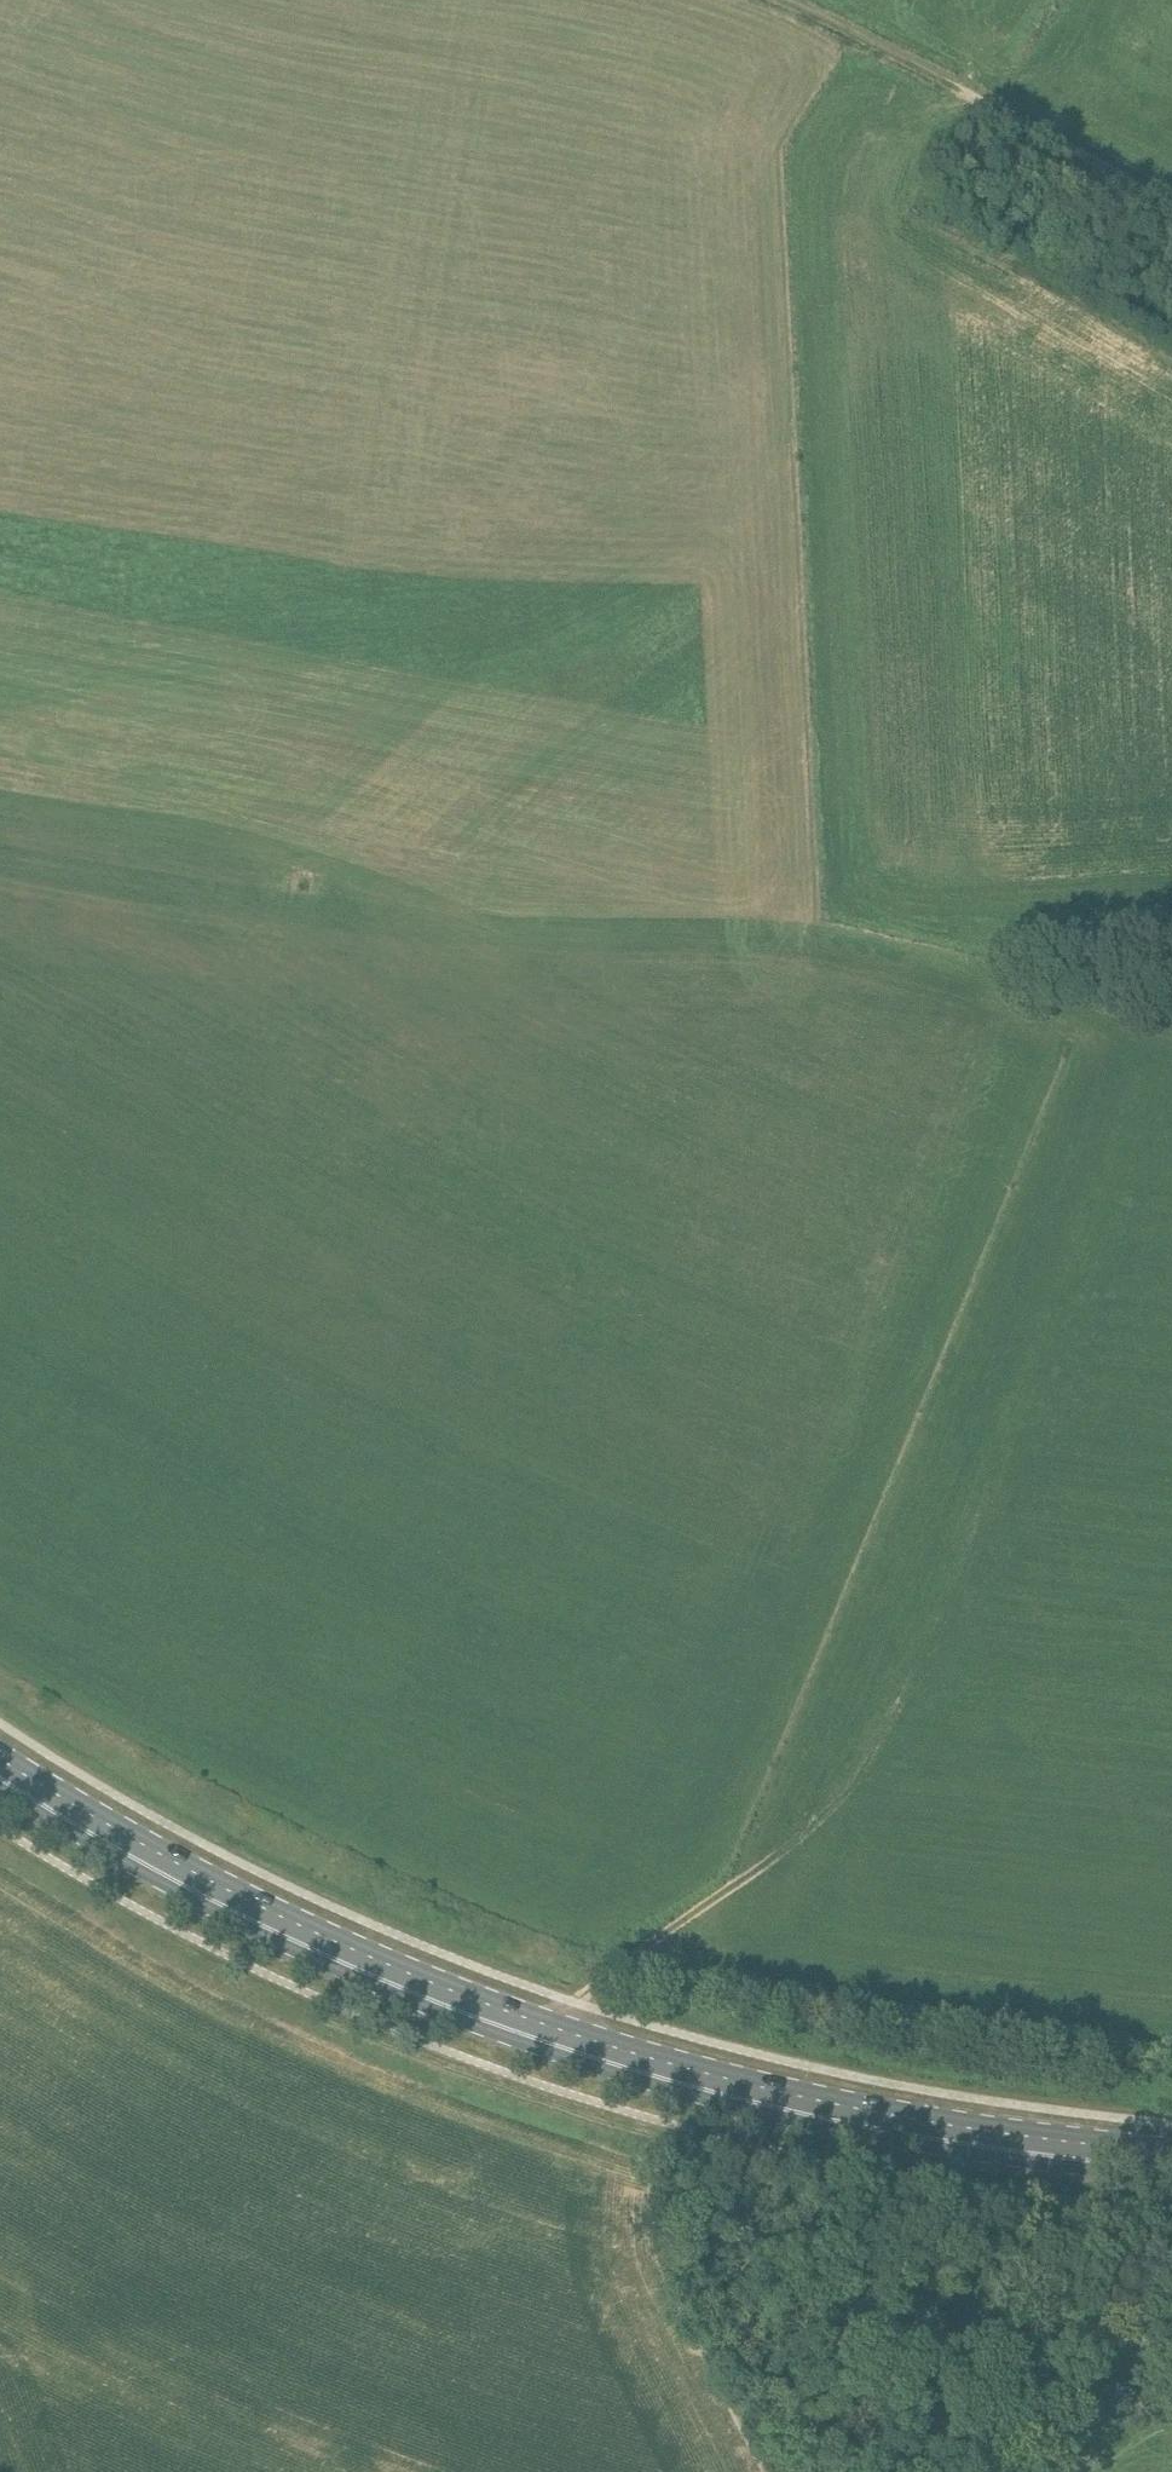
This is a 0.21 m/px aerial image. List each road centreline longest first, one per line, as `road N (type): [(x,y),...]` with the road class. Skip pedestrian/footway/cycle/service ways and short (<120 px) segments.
road 1 (primary): [(1171,2161),(908,2126),(609,2053),(302,1934),(0,1767)]
road 2 (track): [(778,0),(1171,205)]

